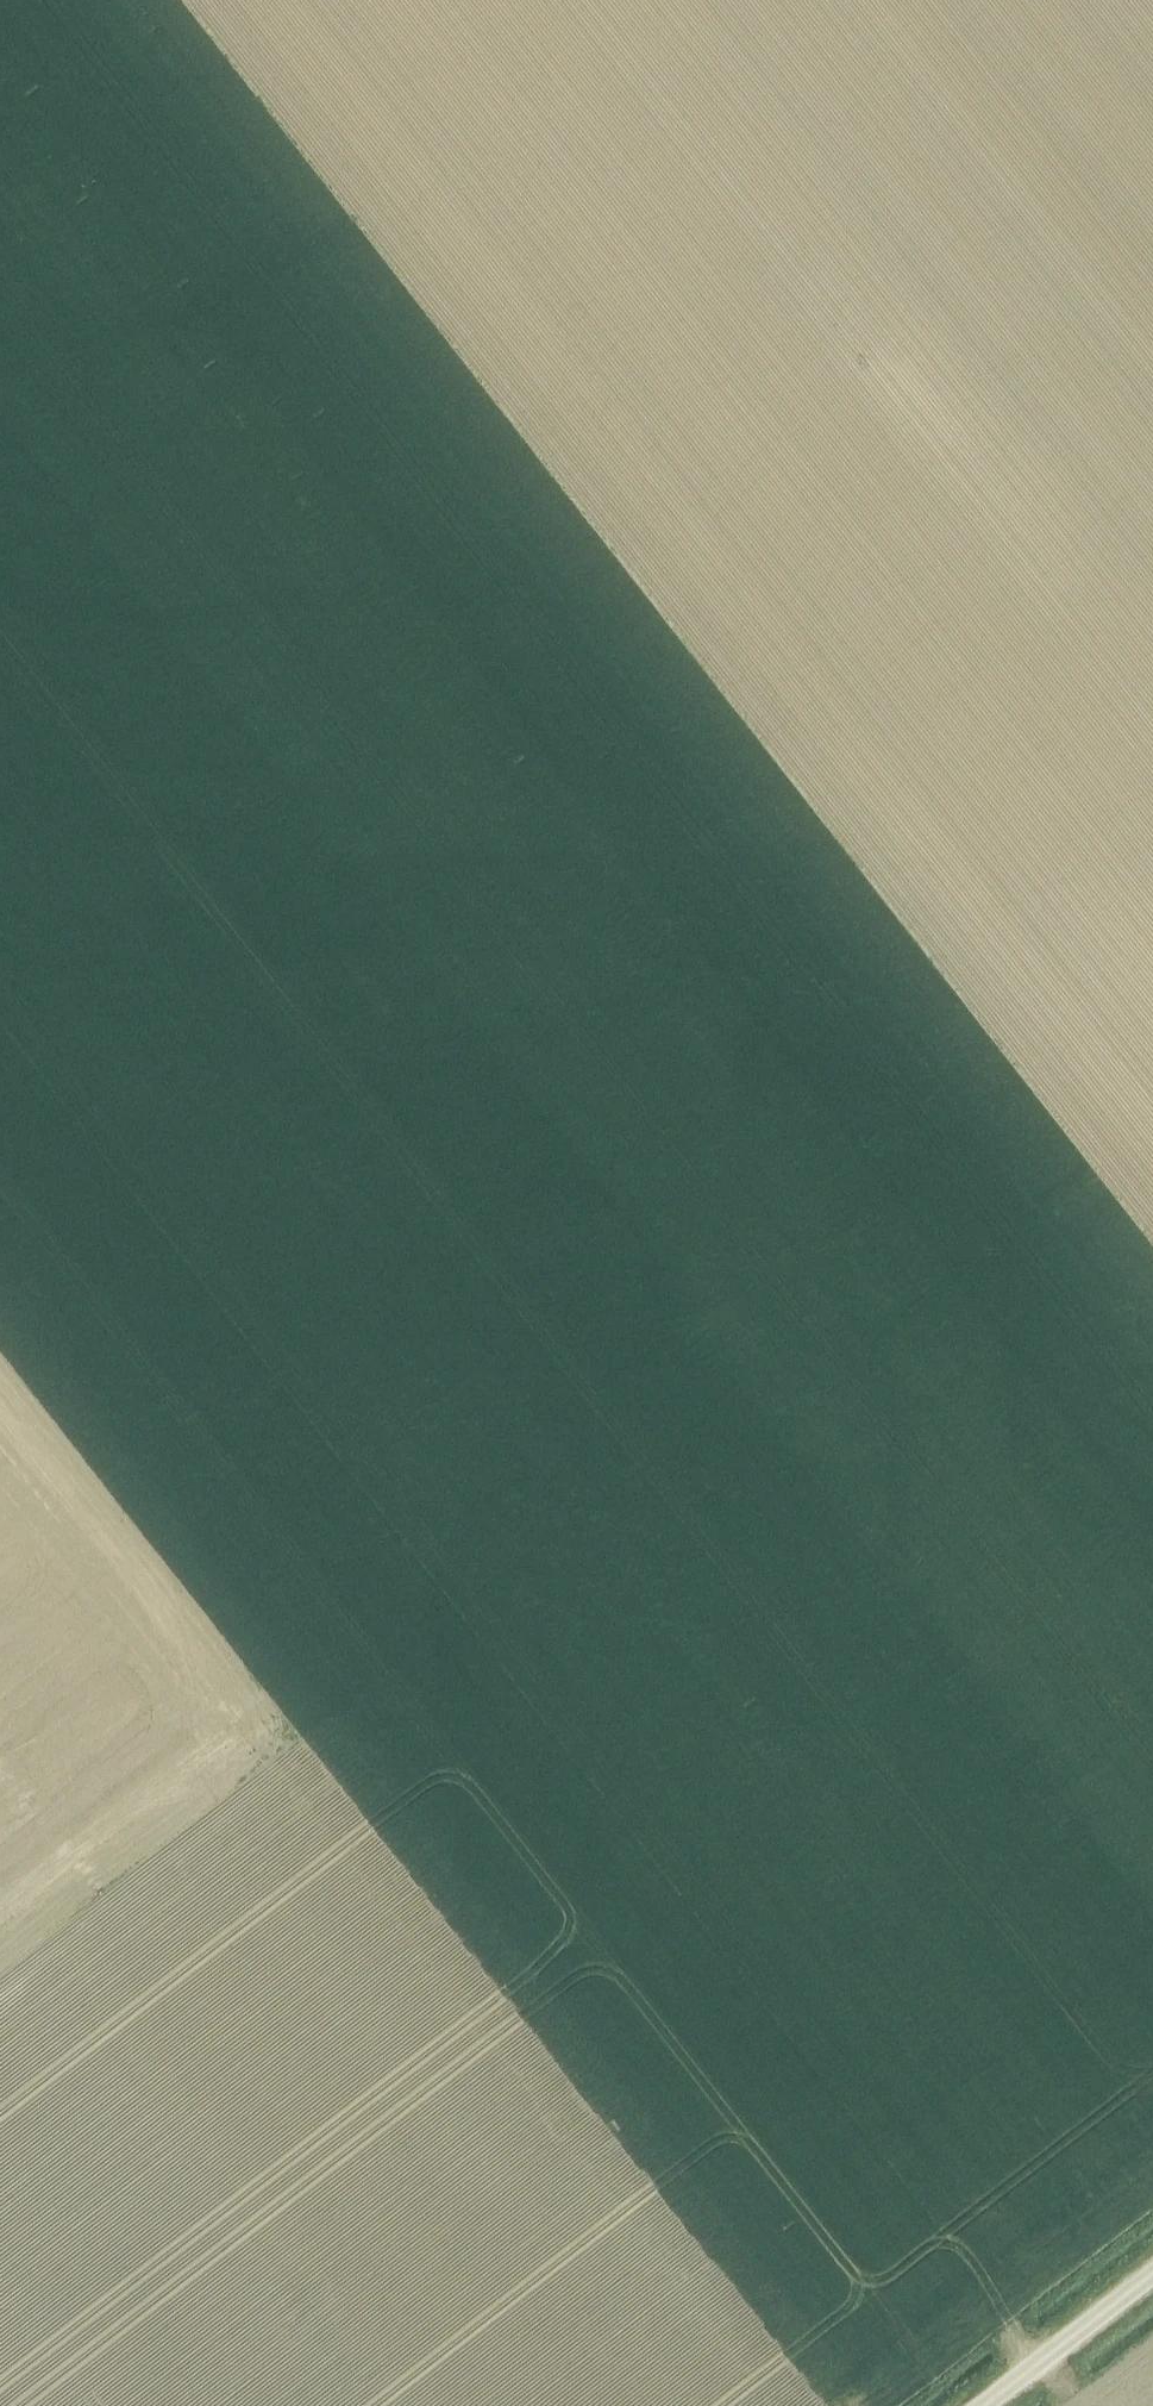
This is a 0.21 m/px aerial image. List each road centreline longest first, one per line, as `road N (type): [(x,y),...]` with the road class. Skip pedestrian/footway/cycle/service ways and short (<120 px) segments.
road 1 (unclassified): [(986,2405),(1152,2276)]

